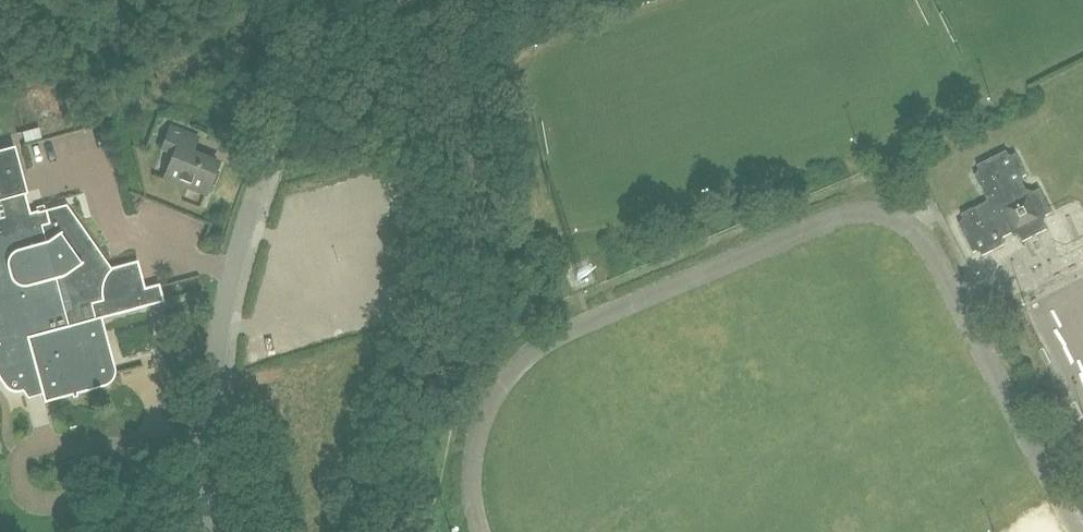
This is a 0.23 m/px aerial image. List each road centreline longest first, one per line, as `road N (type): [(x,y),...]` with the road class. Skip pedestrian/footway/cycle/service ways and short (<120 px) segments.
road 1 (unclassified): [(197,531),(226,304),(330,0)]

